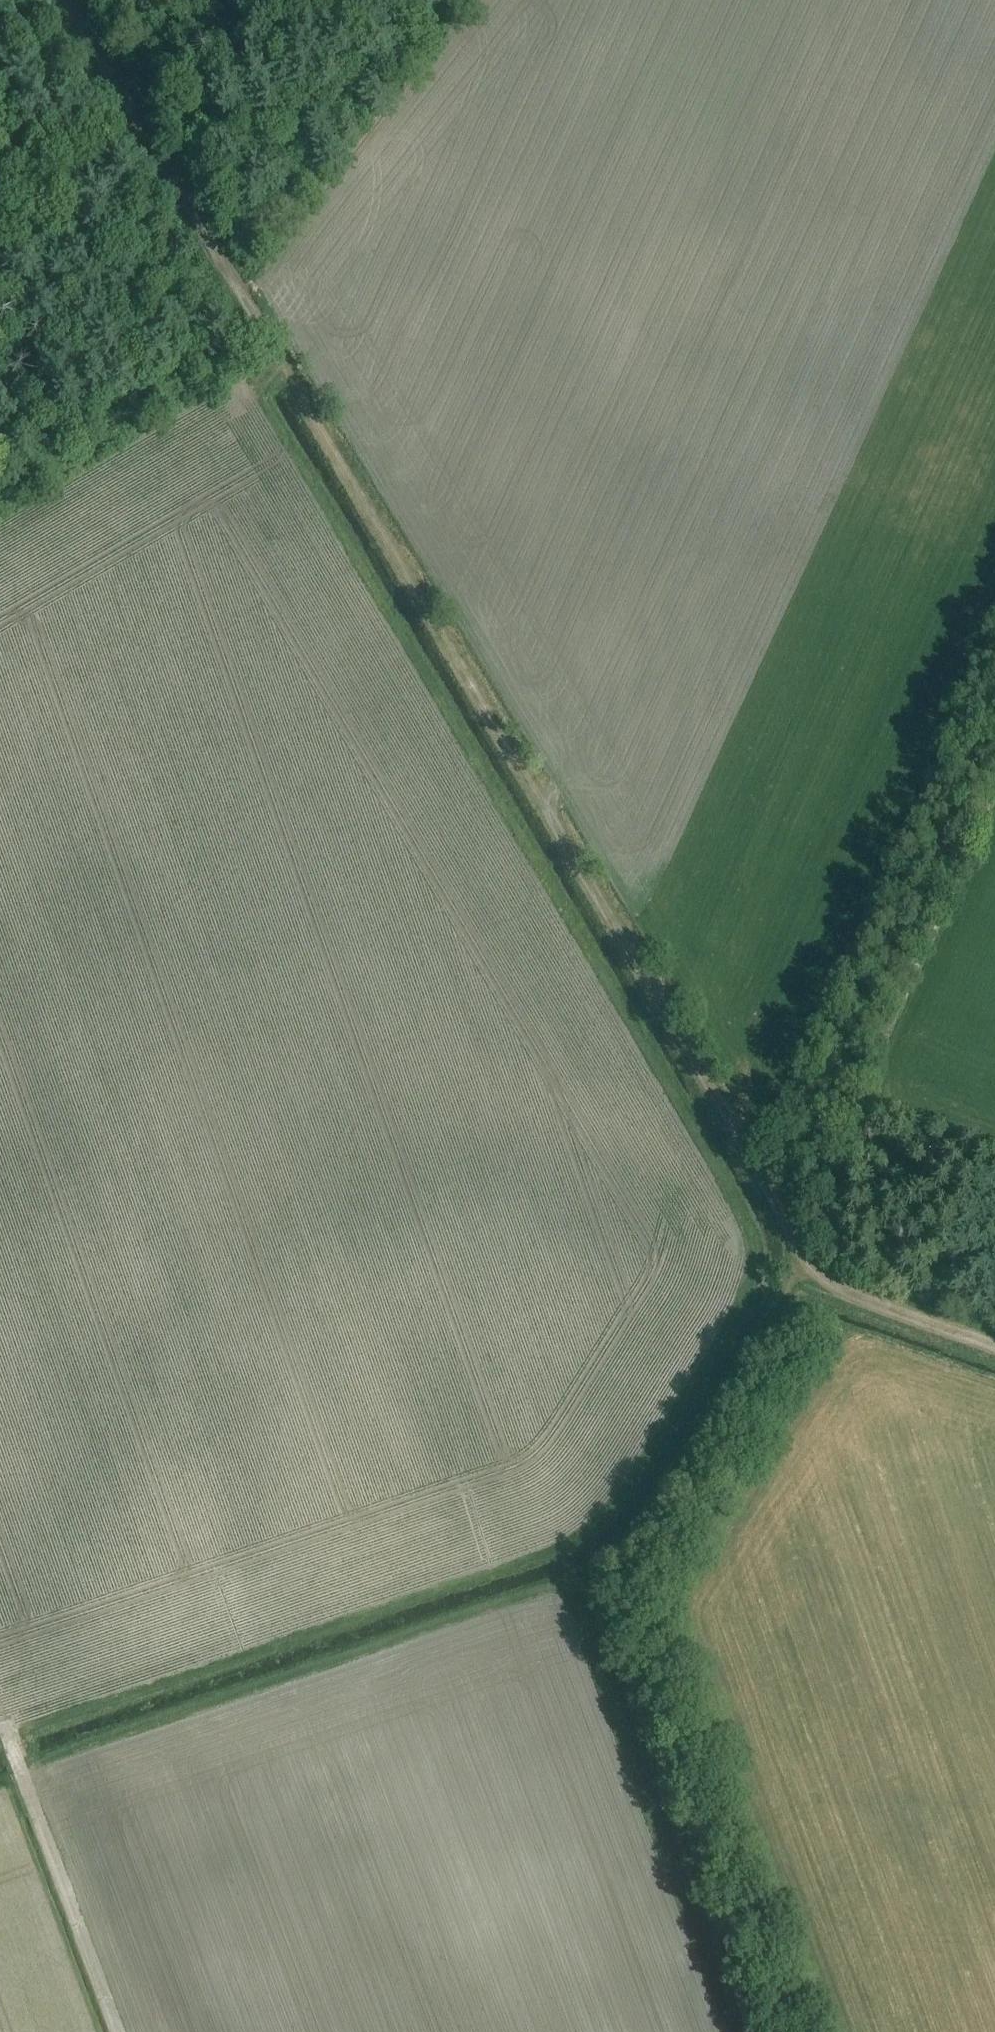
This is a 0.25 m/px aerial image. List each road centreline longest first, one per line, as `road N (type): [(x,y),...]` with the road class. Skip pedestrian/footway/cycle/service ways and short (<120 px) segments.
road 1 (track): [(136,126),(804,1255)]
road 2 (track): [(804,1255),(818,1276),(848,1295),(994,1345)]
road 3 (track): [(56,0),(136,126)]

